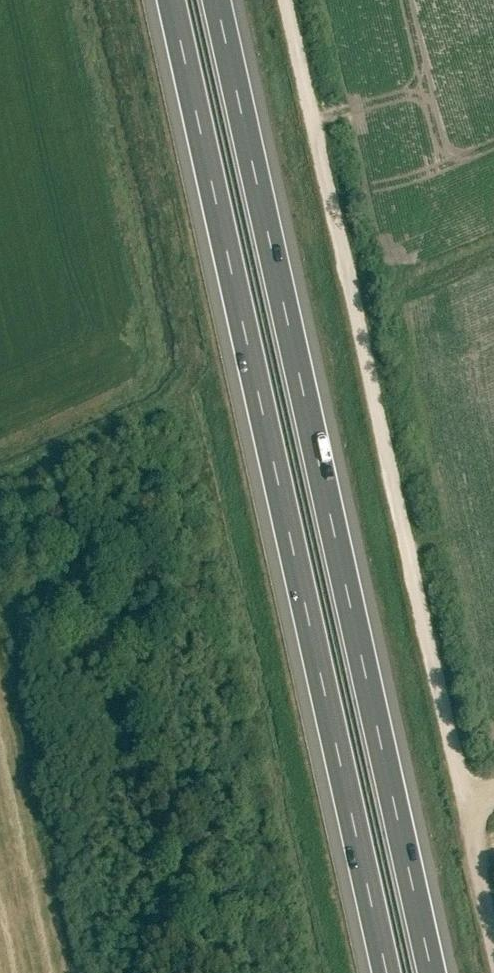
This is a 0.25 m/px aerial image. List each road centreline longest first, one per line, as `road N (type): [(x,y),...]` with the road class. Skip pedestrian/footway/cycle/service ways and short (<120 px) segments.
road 1 (motorway): [(430,972),(216,0)]
road 2 (motorway): [(171,0),(384,972)]
road 3 (track): [(493,919),(294,0)]

